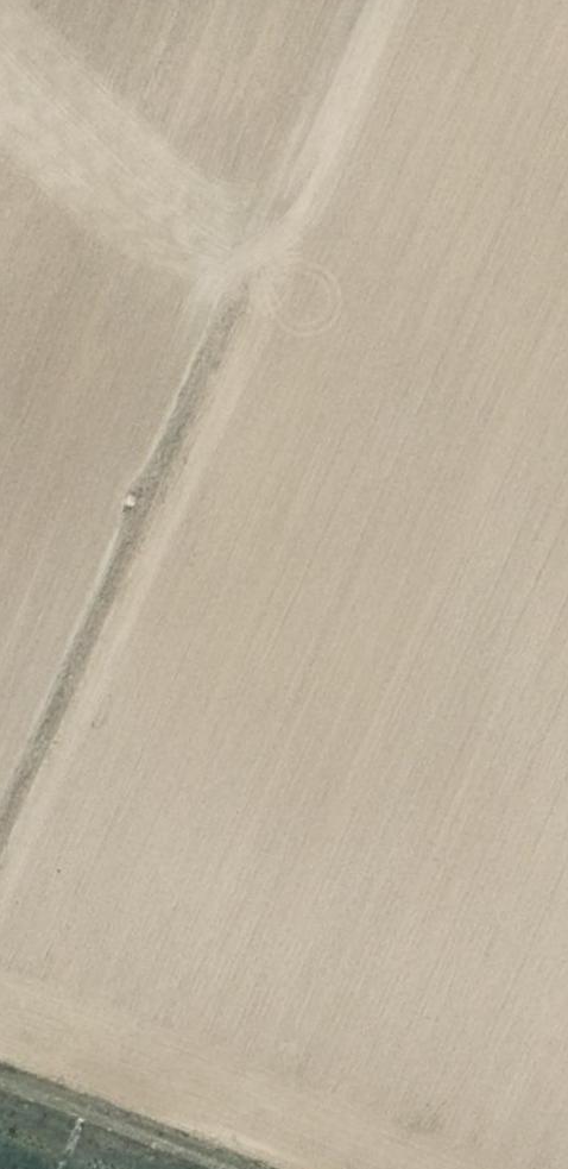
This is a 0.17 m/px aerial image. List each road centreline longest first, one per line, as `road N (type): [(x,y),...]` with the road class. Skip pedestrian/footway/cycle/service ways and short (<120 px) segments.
road 1 (track): [(0,1080),(236,1168)]

